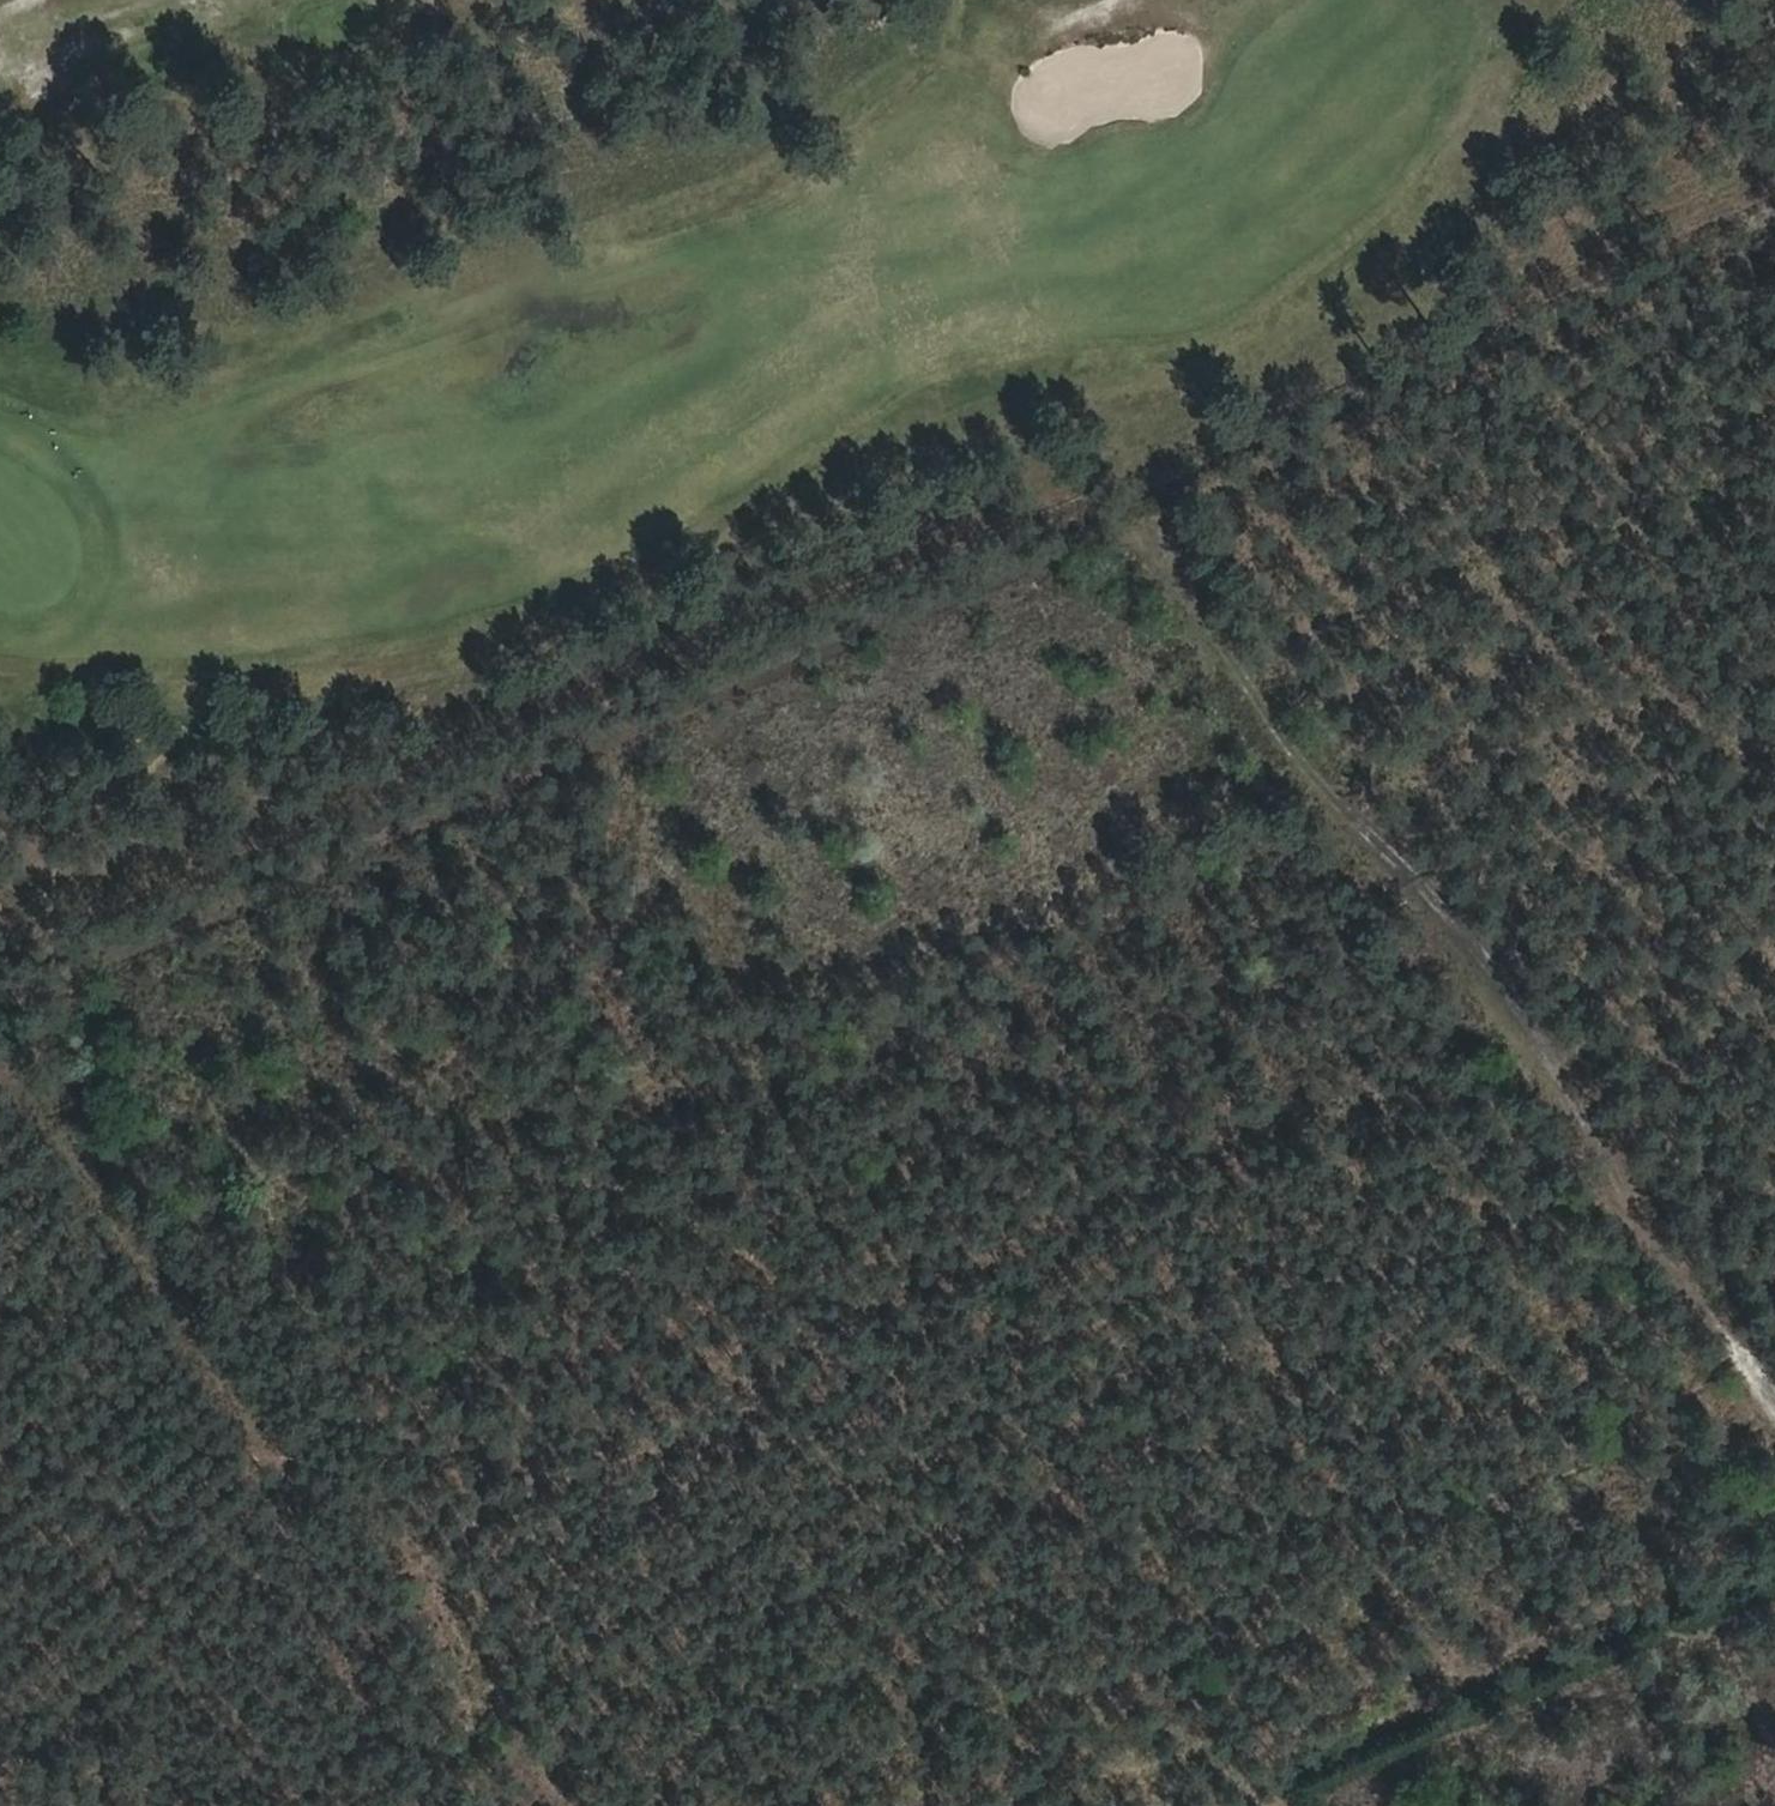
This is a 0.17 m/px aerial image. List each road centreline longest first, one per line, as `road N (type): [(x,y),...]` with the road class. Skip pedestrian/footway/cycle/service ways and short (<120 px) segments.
road 1 (track): [(0,1021),(558,1805)]
road 2 (track): [(16,1805),(67,1765),(226,1573),(256,1501),(257,1383)]

